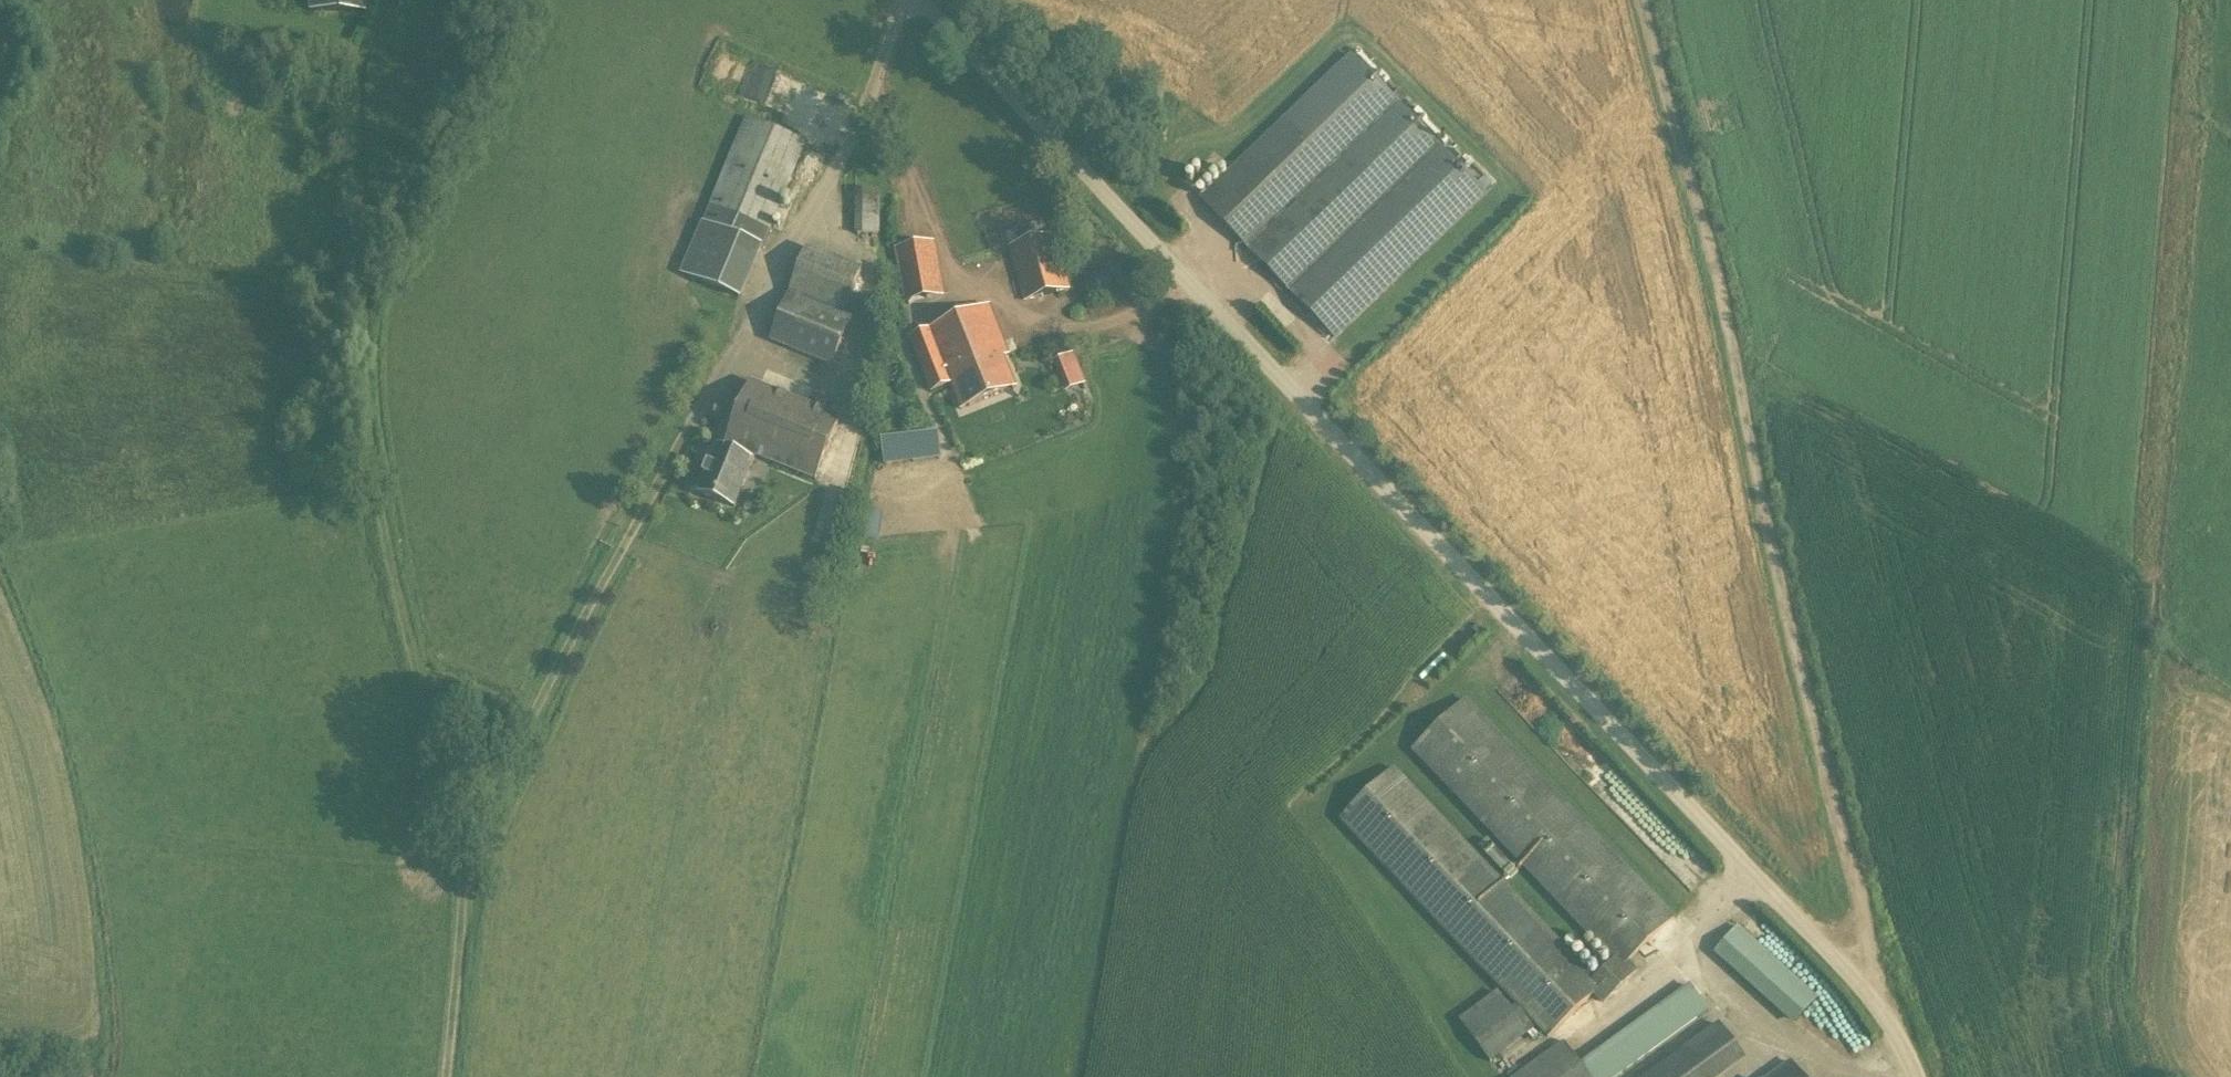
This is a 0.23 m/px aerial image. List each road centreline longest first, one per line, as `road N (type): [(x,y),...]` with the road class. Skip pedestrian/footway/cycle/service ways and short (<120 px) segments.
road 1 (unclassified): [(1920,1076),(1894,1020),(909,0)]
road 2 (track): [(1624,0),(1894,1020)]

